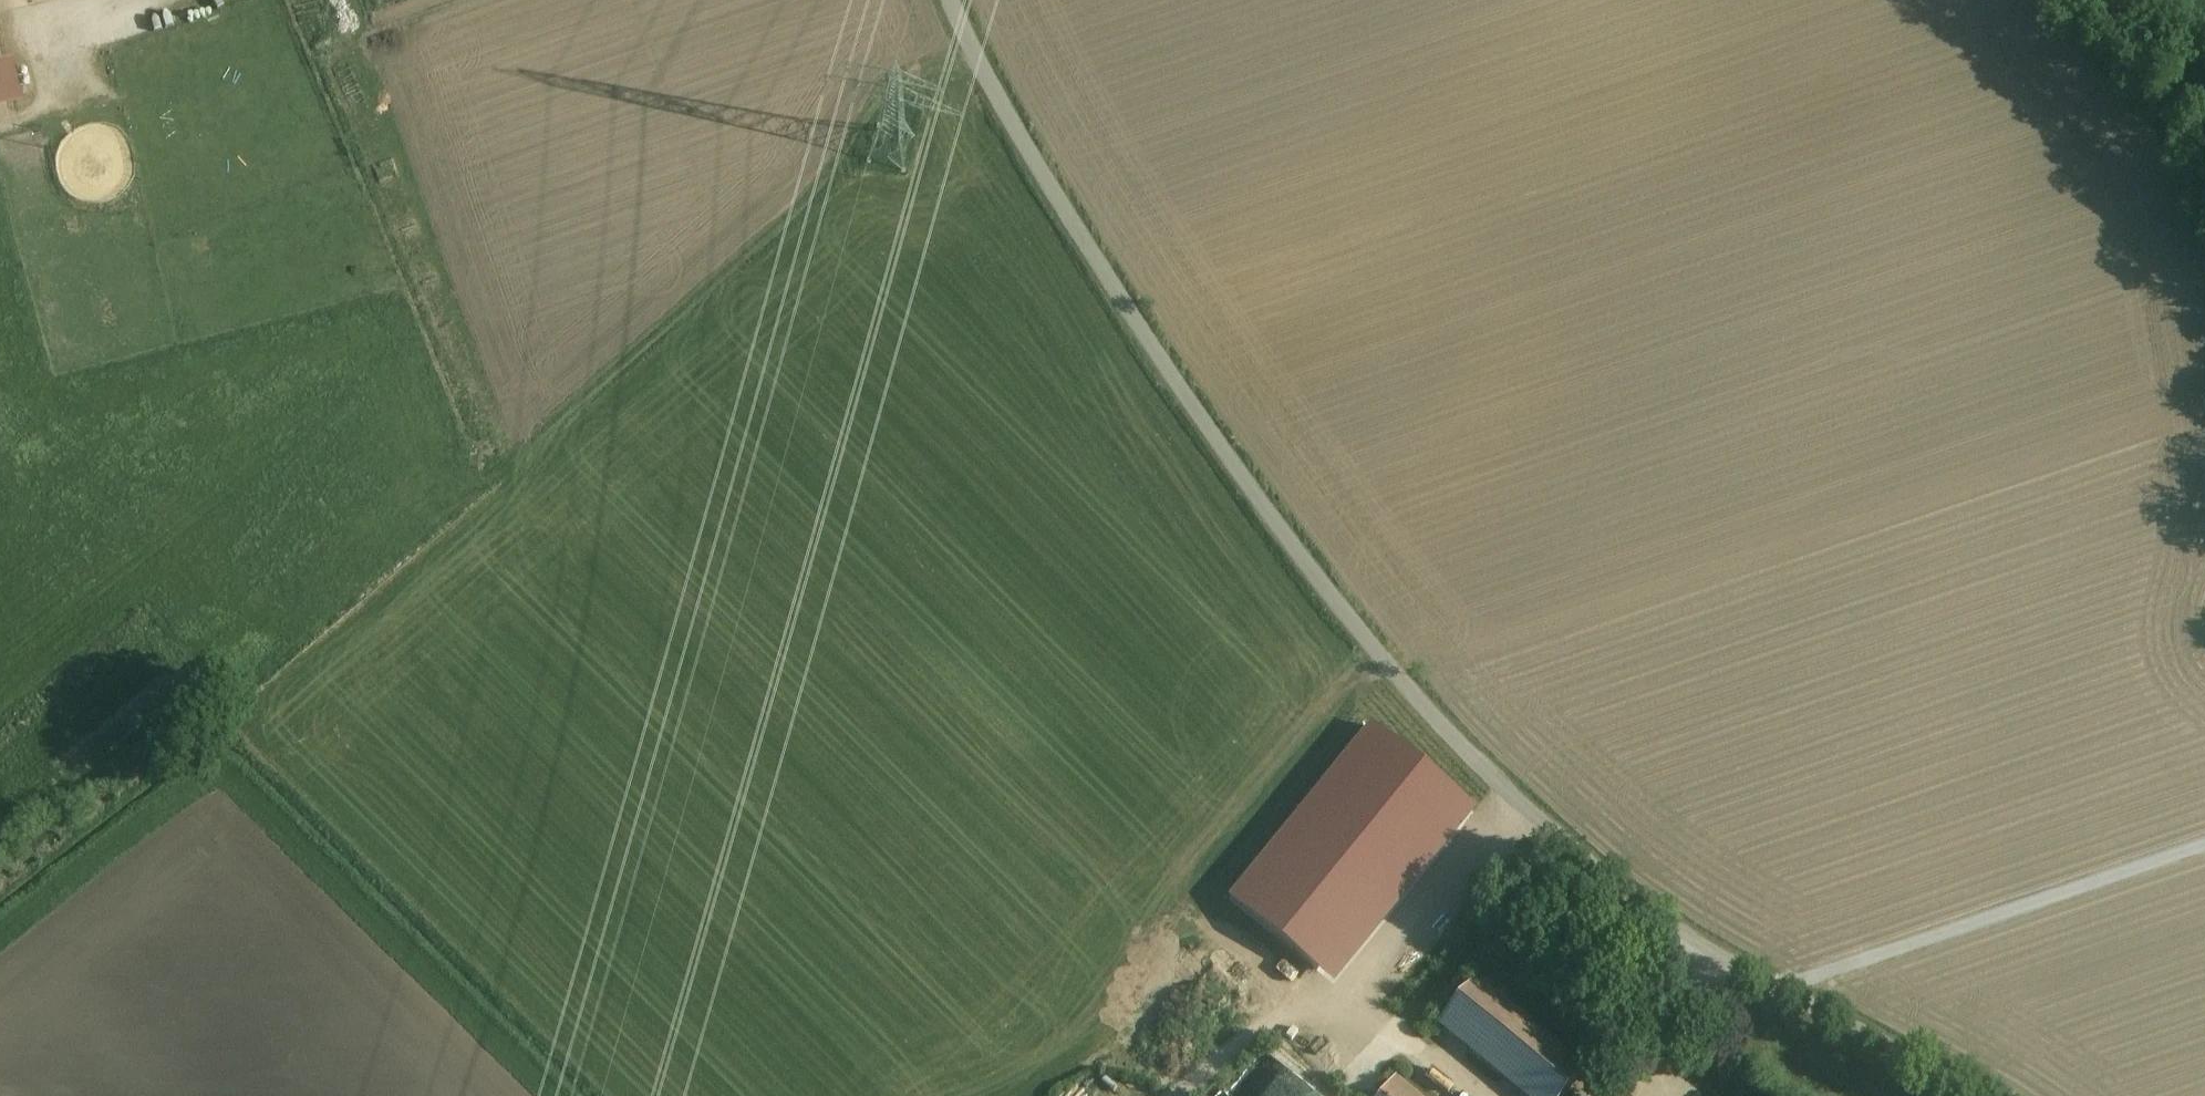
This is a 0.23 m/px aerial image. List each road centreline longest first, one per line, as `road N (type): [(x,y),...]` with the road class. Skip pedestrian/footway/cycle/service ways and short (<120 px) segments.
road 1 (unclassified): [(1978,1095),(1709,953),(1506,794),(1415,699),(1244,487),(1102,269),(949,0)]
road 2 (unclassified): [(2084,0),(2204,146)]

